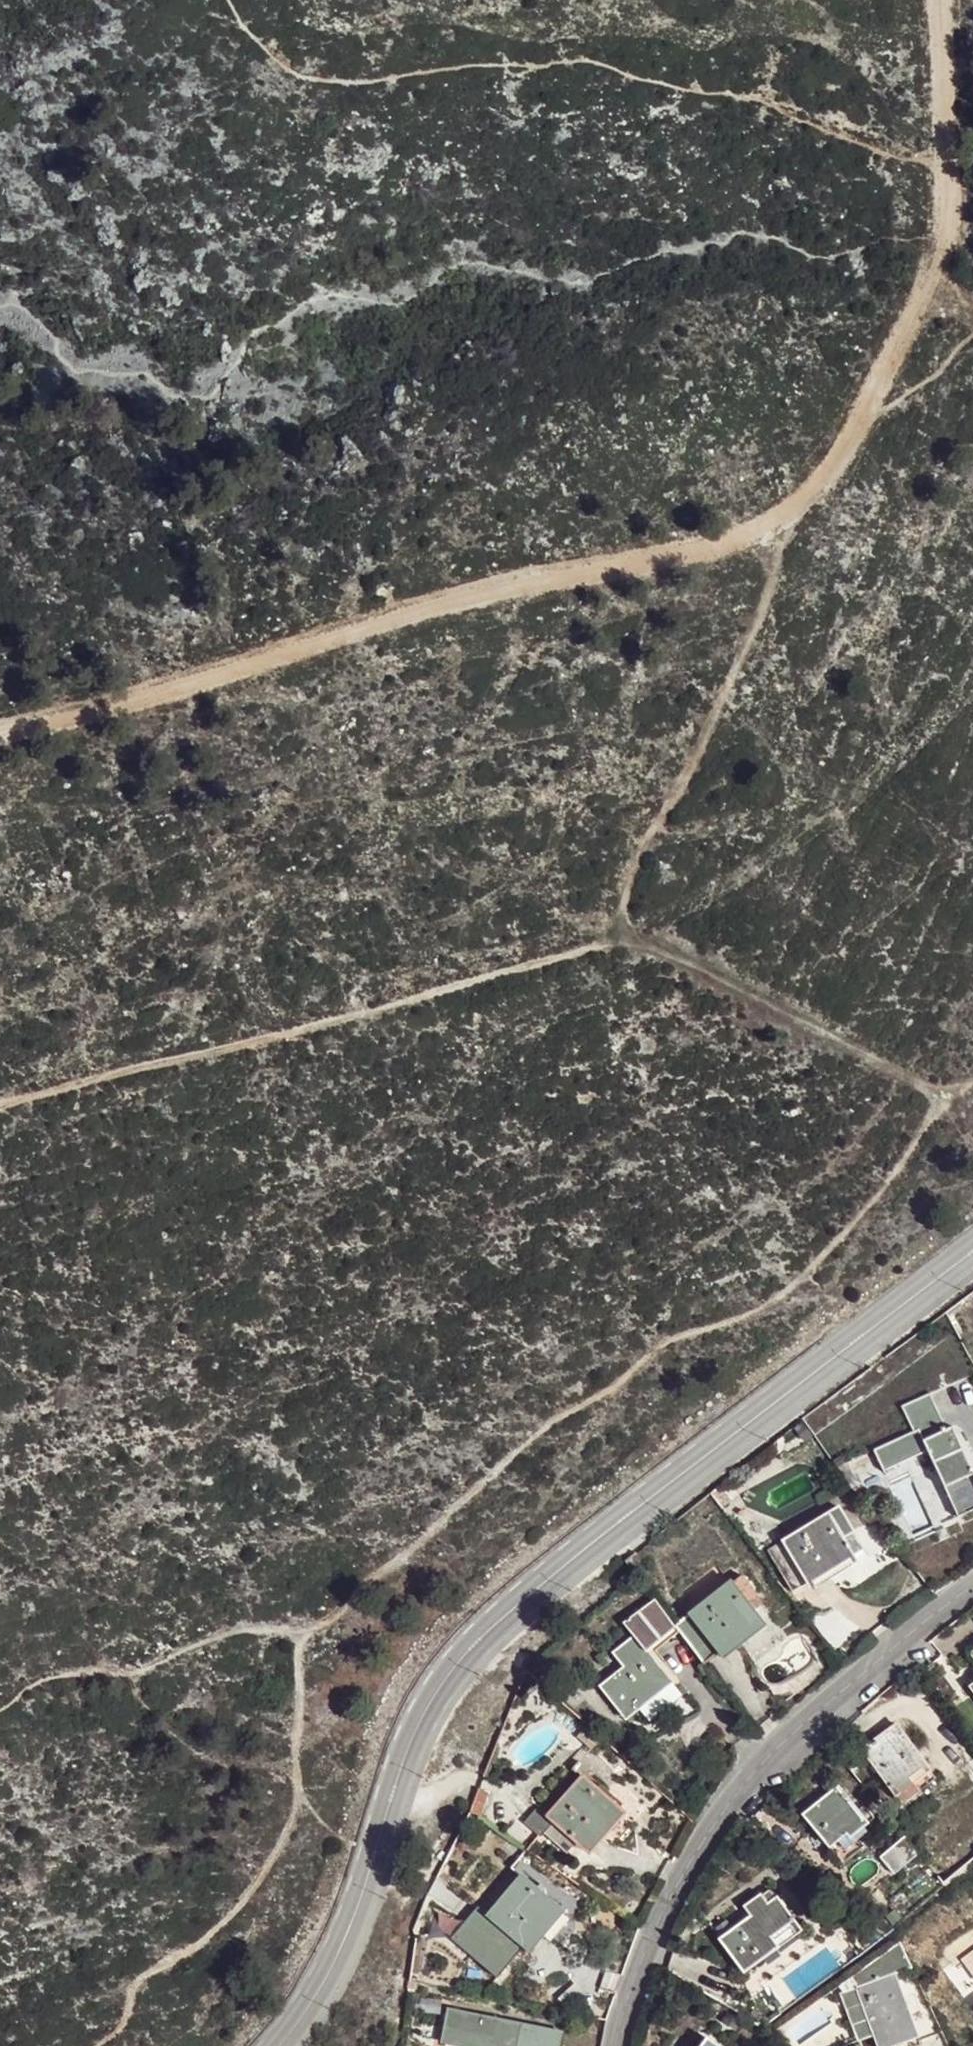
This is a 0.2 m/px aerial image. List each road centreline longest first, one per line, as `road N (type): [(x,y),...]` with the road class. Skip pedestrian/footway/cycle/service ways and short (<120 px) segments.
road 1 (residential): [(972,1255),(514,1604),(424,1698),(399,1747),(352,1920),(276,2045)]
road 2 (residential): [(972,1584),(804,1723),(699,1843),(614,2045)]

